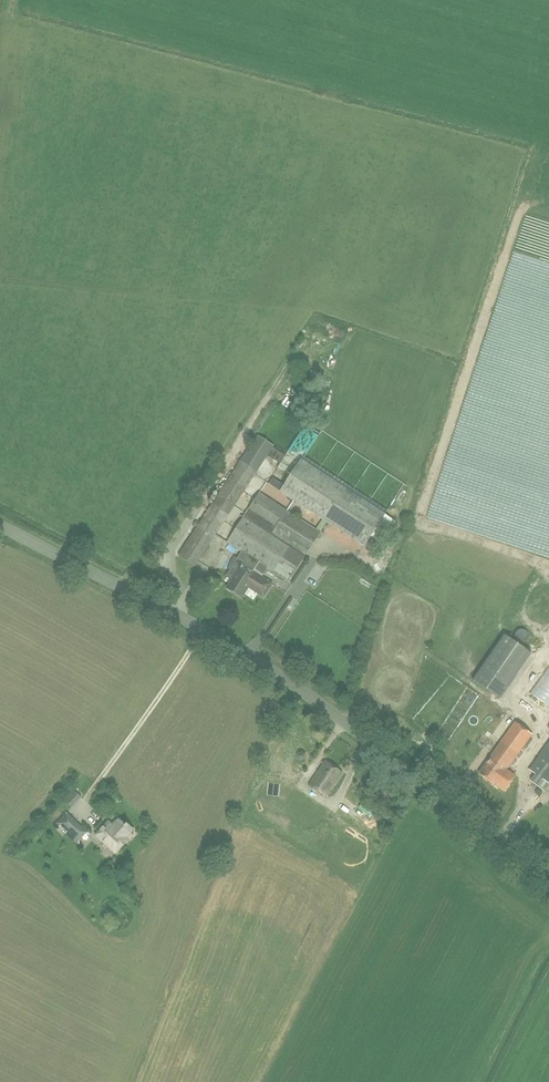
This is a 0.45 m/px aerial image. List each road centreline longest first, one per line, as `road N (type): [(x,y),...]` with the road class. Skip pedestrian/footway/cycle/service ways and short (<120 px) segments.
road 1 (unclassified): [(548,887),(310,698),(205,632),(0,527)]

